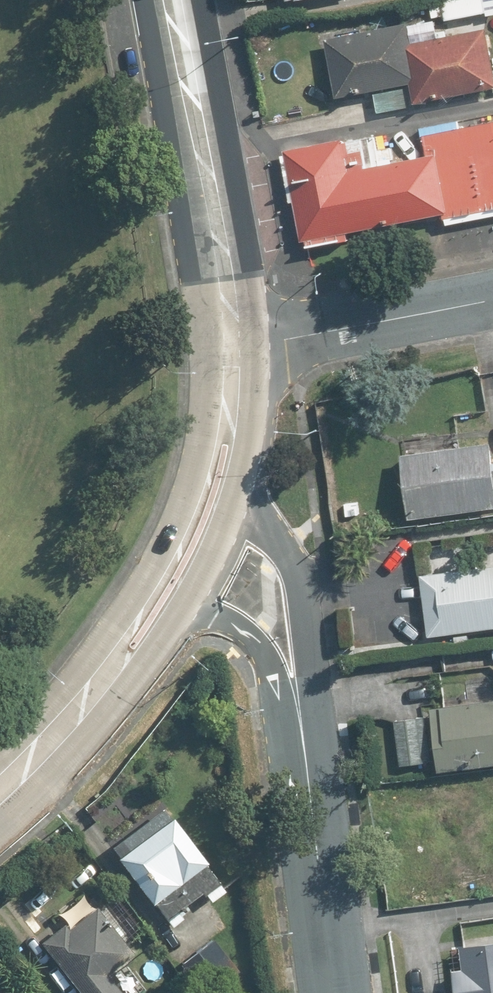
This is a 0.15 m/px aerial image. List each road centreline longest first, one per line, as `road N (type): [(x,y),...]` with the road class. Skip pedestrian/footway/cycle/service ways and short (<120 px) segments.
road 1 (primary): [(174,0),(238,352)]
road 2 (residential): [(225,472),(286,548),(305,587),(322,676),(311,760)]
road 3 (residential): [(238,352),(492,298)]
road 4 (primary): [(168,603),(84,710),(0,793)]
road 5 (residential): [(342,992),(311,760)]
road 6 (residential): [(311,760),(261,643),(235,622),(168,603)]
road 7 (primary): [(225,472),(168,603)]
road 8 (primary): [(238,352),(225,472)]

